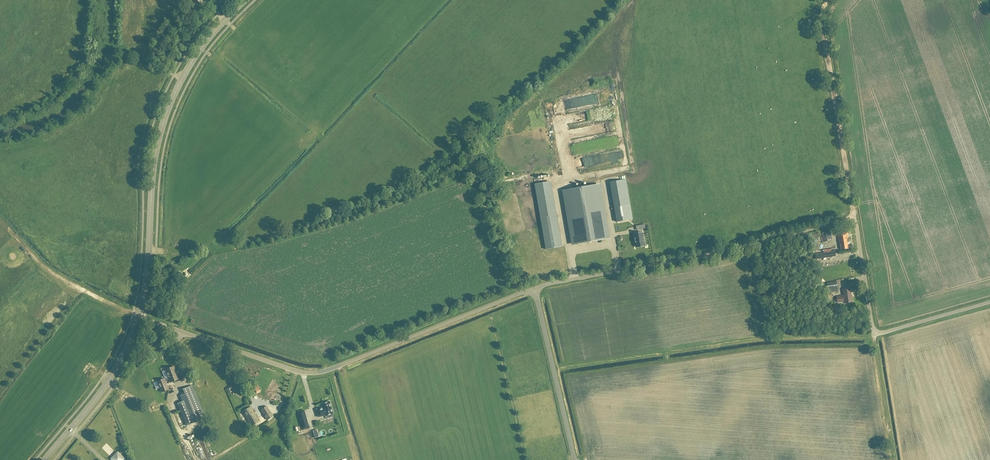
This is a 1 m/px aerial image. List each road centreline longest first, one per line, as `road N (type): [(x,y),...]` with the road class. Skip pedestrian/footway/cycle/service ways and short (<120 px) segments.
road 1 (unclassified): [(874,336),(850,219),(534,288)]
road 2 (unclassified): [(138,316),(318,370),(534,288)]
road 3 (secondary): [(138,316),(166,117),(193,58),(246,0)]
road 4 (track): [(827,0),(823,30),(852,220)]
road 5 (track): [(0,145),(72,119),(127,61),(183,77)]
road 6 (unclassified): [(575,459),(534,288)]
road 7 (secondary): [(45,459),(107,385),(138,316)]
road 8 (unclassified): [(874,336),(989,302)]

